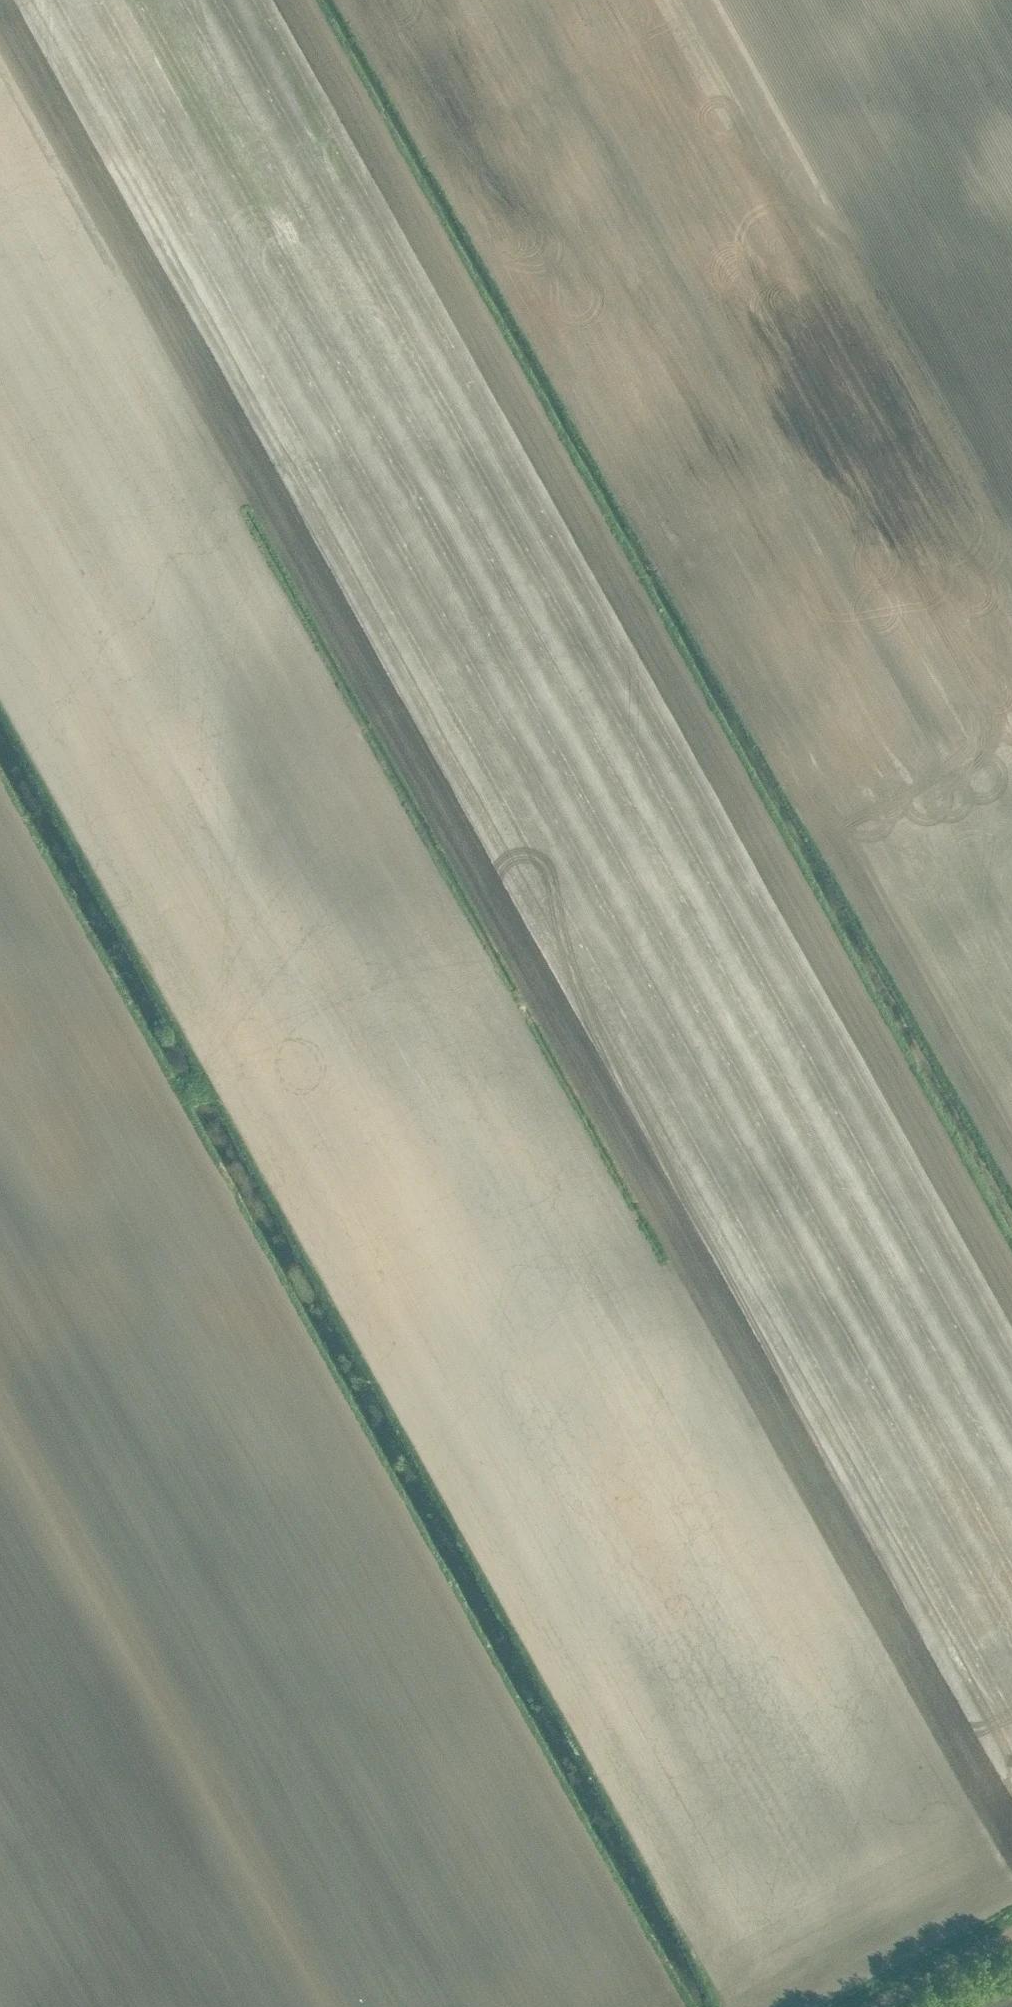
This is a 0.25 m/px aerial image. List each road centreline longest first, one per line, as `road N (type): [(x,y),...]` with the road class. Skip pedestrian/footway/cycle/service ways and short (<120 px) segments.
road 1 (unclassified): [(879,2006),(1011,1936)]

